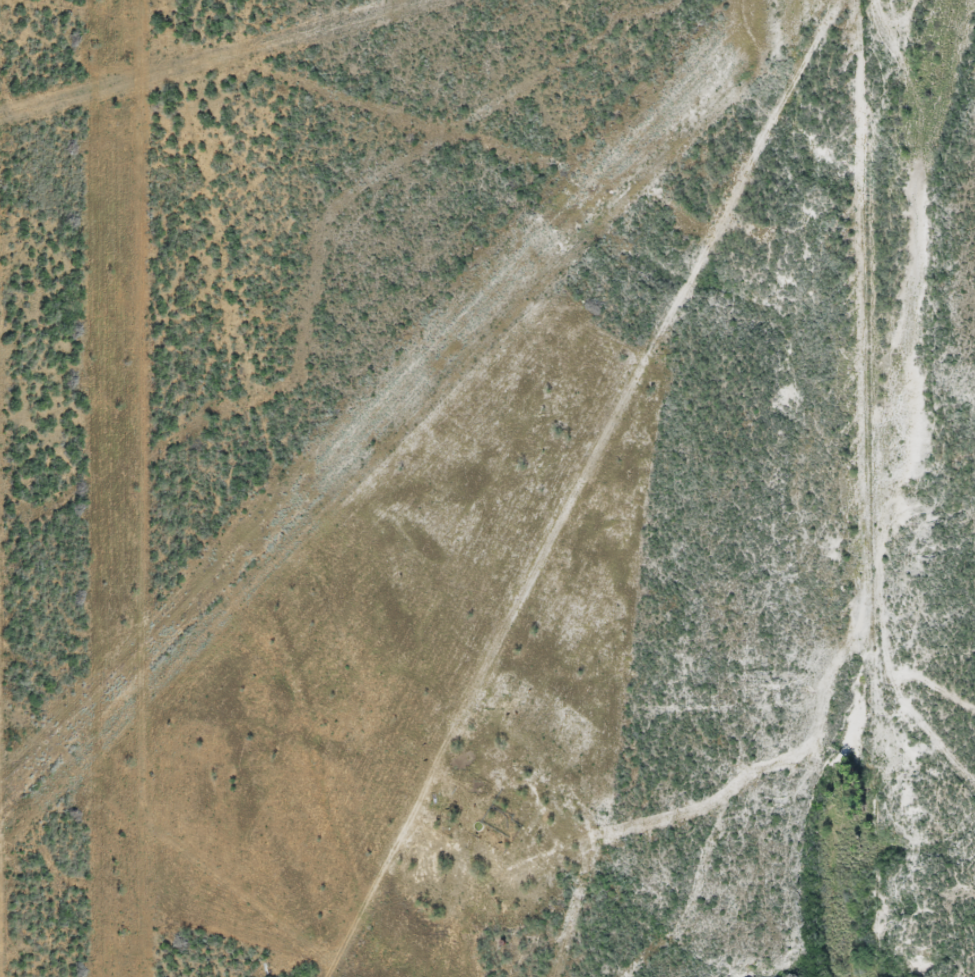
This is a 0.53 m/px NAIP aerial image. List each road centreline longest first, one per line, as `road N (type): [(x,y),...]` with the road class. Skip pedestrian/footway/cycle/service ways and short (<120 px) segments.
road 1 (residential): [(330,976),(424,794)]

